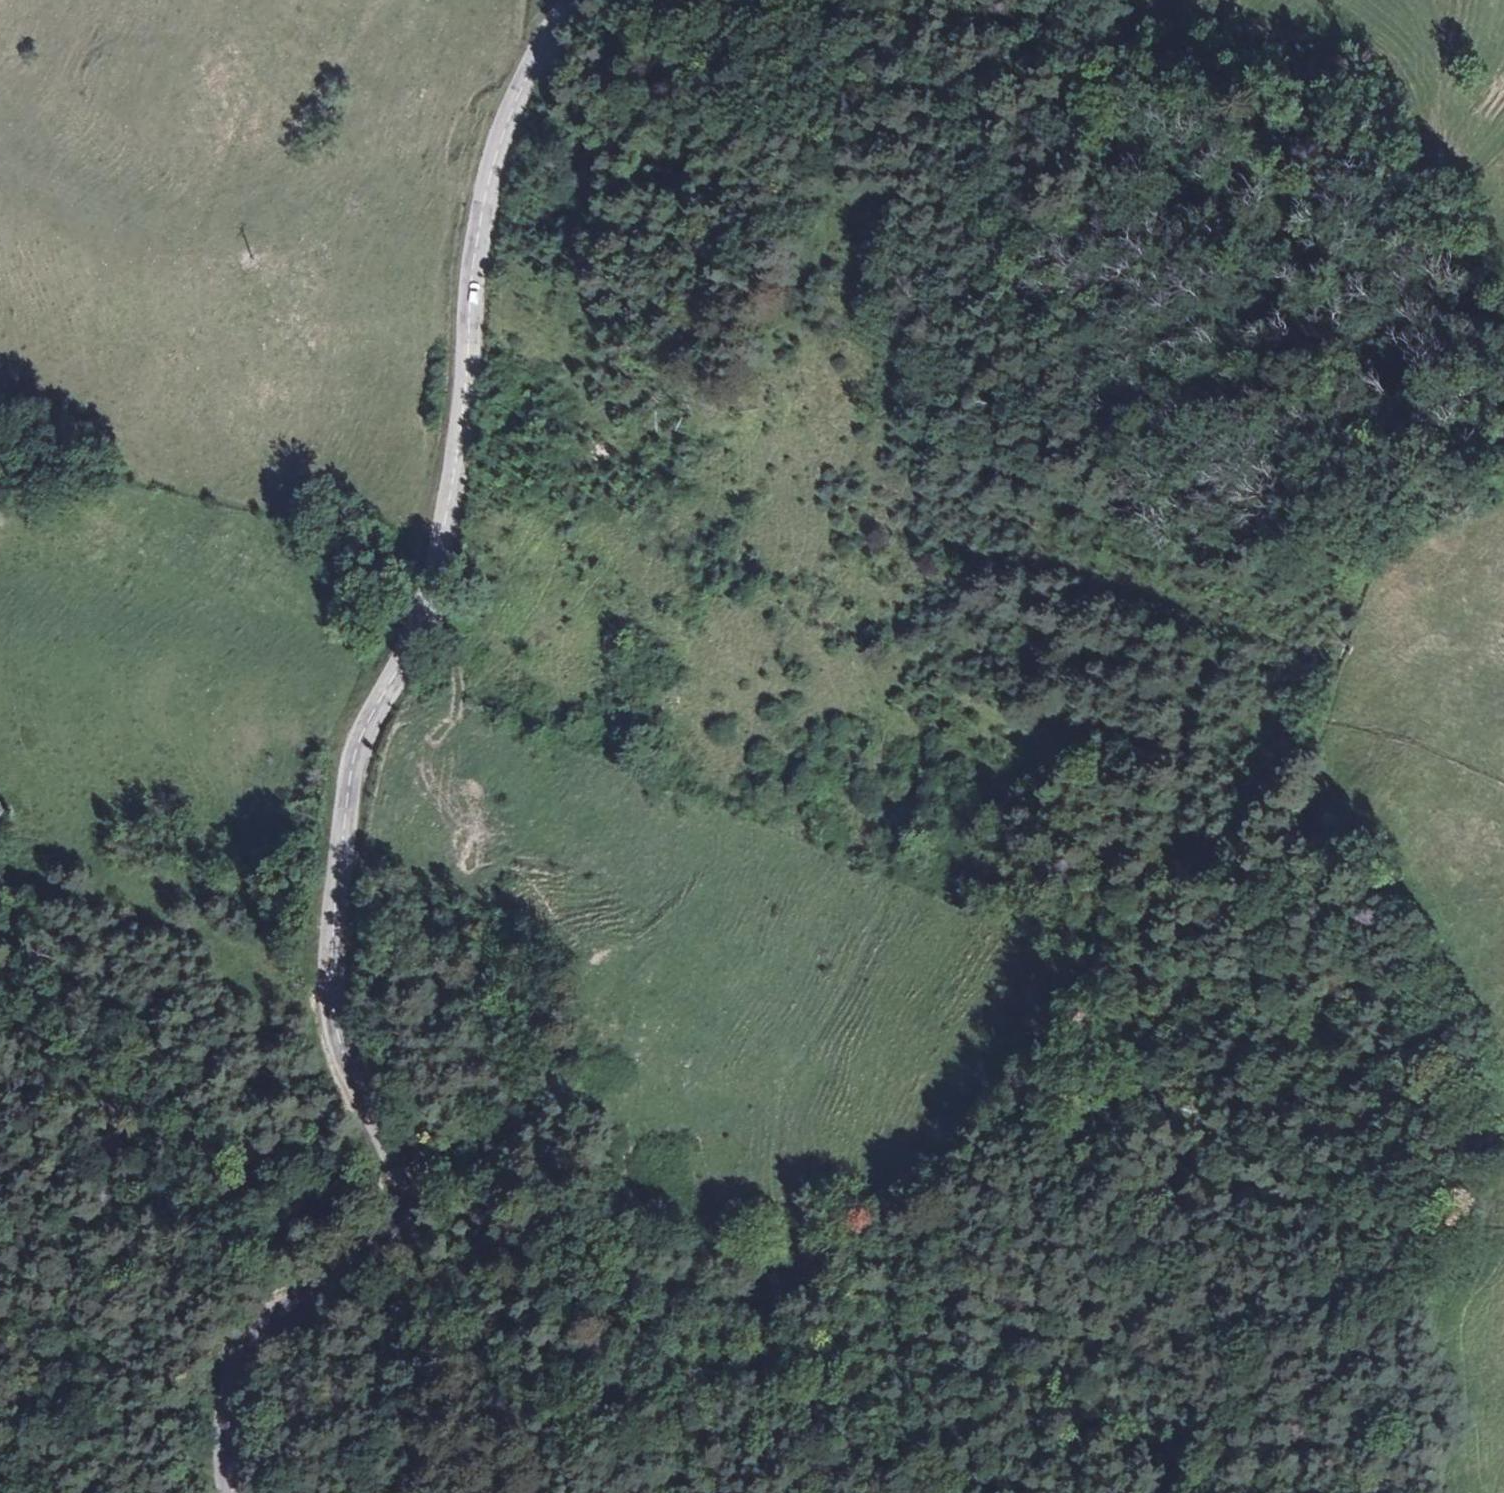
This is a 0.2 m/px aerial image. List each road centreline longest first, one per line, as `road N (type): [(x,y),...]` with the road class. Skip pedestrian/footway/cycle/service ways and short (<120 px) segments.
road 1 (tertiary): [(233,1492),(224,1441),(230,1395),(246,1356),(296,1300),(364,1265),(401,1222),(397,1170),(348,1060),(333,985),(355,759),(426,610),(447,525),(487,179),(517,93),(575,0)]

